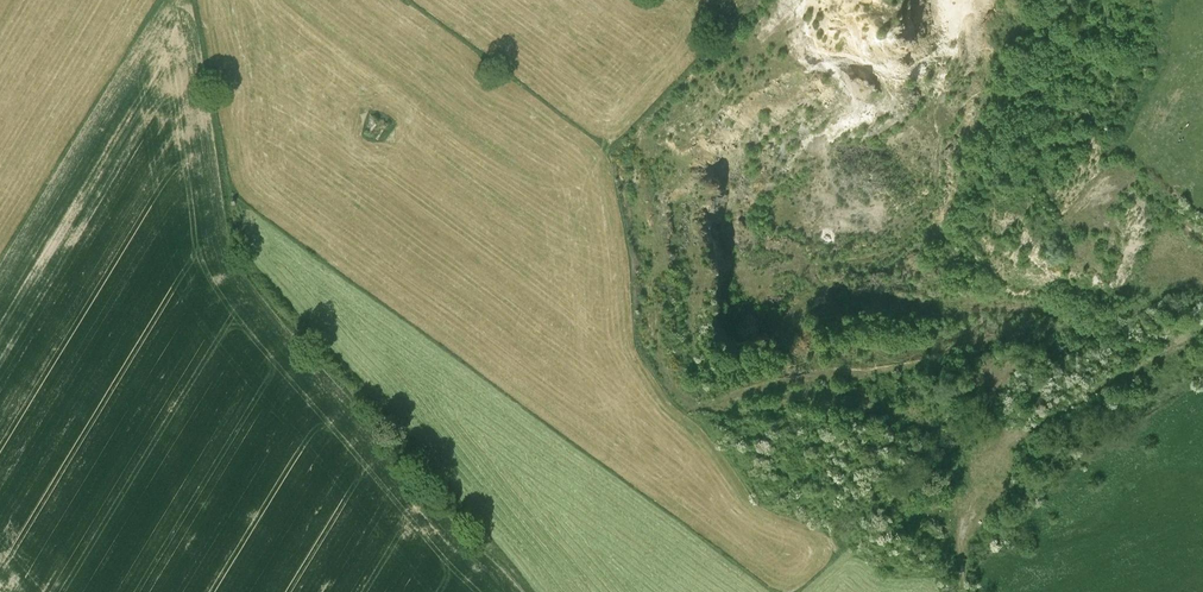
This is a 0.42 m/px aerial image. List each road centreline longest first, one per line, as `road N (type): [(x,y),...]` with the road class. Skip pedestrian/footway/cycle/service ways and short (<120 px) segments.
road 1 (track): [(961,591),(965,534),(981,481),(1010,443),(1202,333)]

